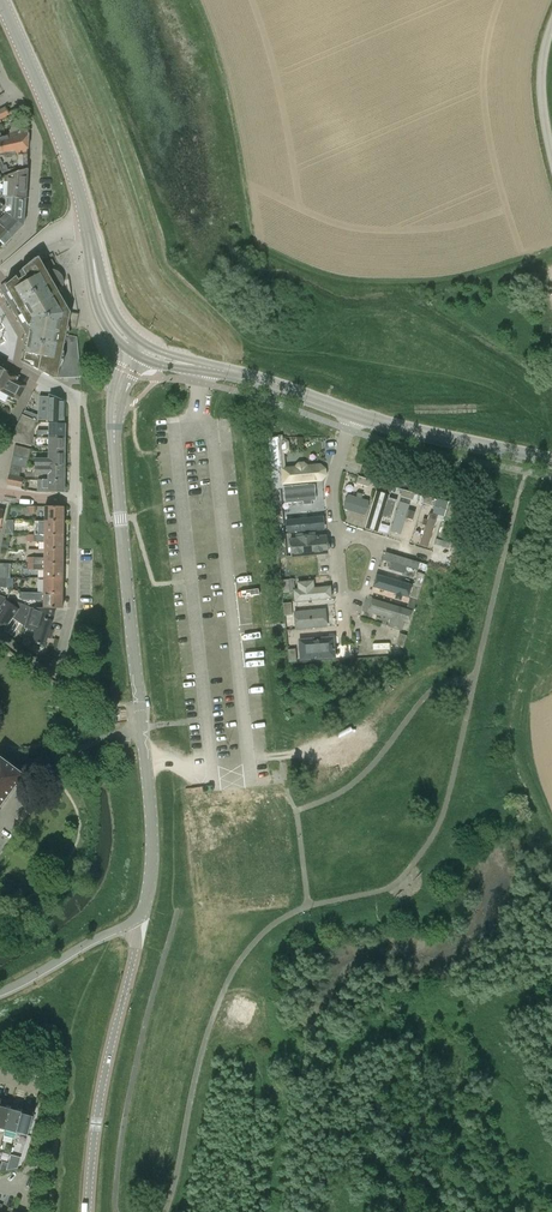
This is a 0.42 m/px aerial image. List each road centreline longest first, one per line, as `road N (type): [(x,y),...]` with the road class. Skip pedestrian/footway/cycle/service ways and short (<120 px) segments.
road 1 (tertiary): [(132,924),(143,912),(152,823),(114,426),(137,349)]
road 2 (tertiary): [(88,1211),(106,1064),(138,948),(132,924)]
road 3 (tertiary): [(88,227),(75,174),(1,0)]
road 4 (residential): [(0,641),(39,666),(59,660),(73,607),(74,502)]
road 5 (tertiary): [(354,415),(137,349)]
road 6 (residential): [(0,260),(34,220),(37,145),(20,98),(2,77)]
road 7 (tertiary): [(551,461),(354,415)]
road 8 (residential): [(74,502),(75,397),(17,365)]
road 9 (residential): [(379,540),(361,605),(344,606),(335,535)]
road 10 (tertiary): [(0,992),(132,924)]
road 11 (tertiary): [(137,349),(105,311),(88,227)]
road 12 (residential): [(335,535),(331,489),(354,415)]

